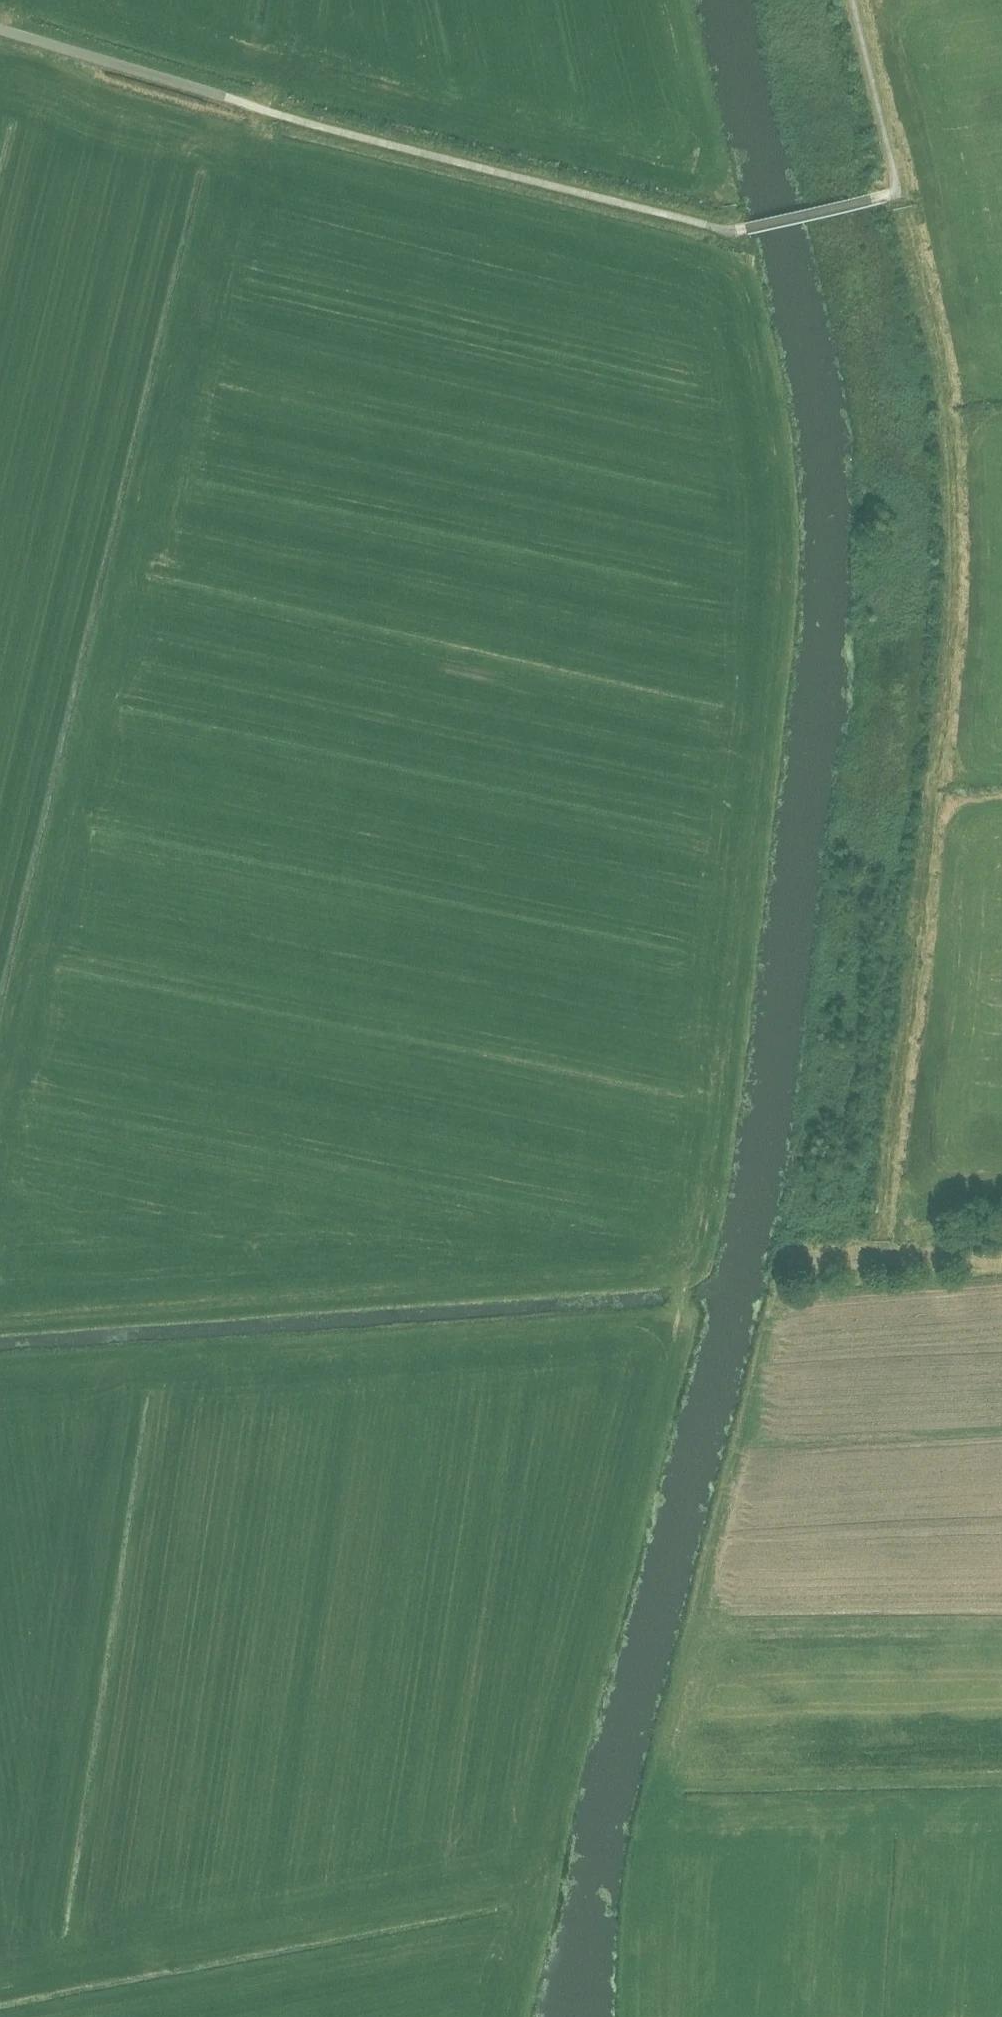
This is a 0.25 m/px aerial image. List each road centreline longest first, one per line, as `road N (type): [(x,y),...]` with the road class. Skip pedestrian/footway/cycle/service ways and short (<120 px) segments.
road 1 (unclassified): [(0,28),(226,96)]

